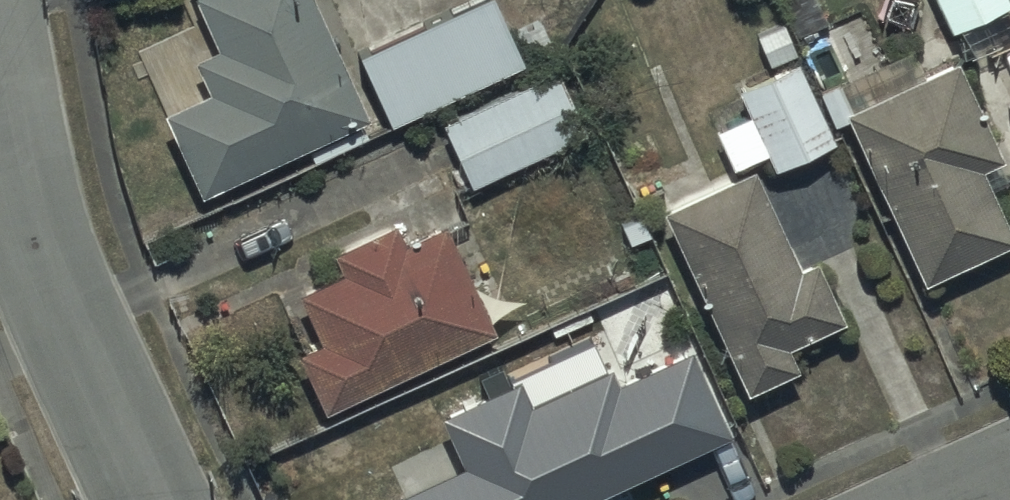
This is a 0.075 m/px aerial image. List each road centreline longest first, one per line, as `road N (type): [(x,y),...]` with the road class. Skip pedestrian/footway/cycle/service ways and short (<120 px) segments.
road 1 (residential): [(146,499),(15,187),(0,110)]

